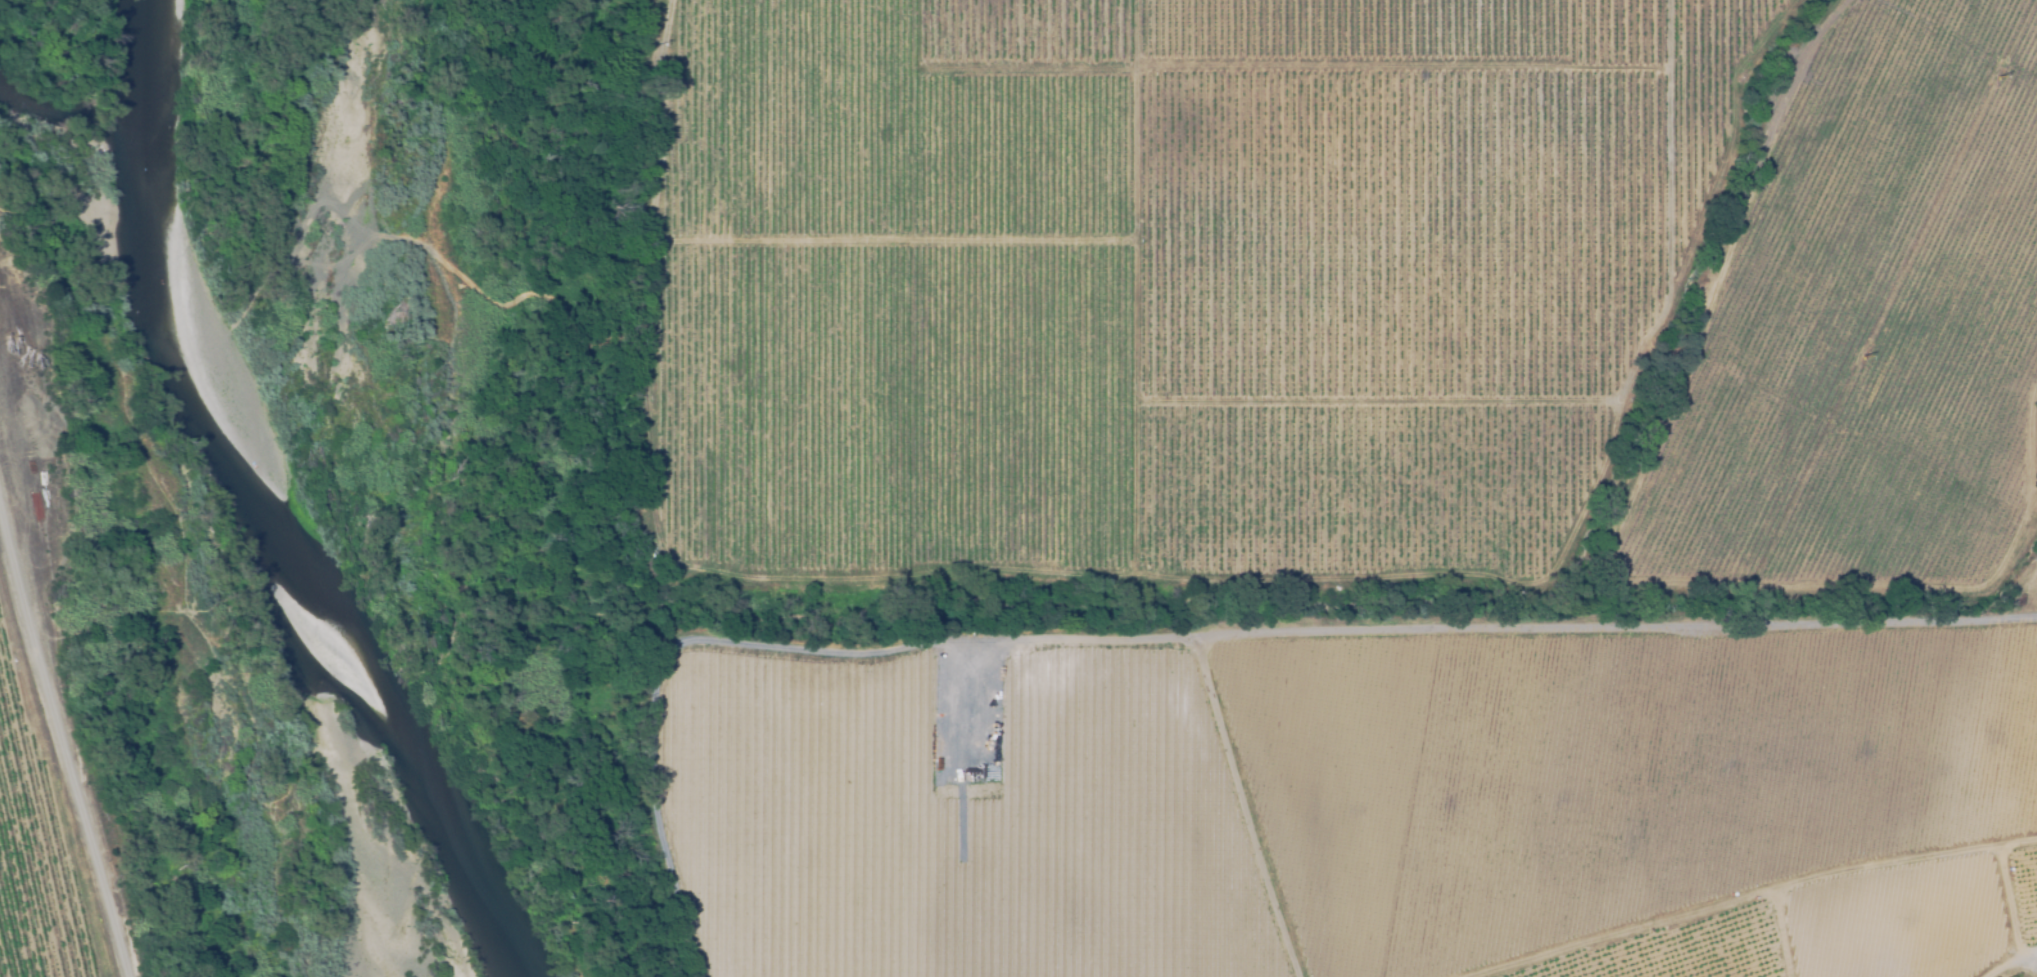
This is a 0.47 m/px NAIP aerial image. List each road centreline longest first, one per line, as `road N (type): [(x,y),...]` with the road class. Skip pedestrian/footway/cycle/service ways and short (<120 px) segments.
road 1 (residential): [(127,976),(0,506)]

